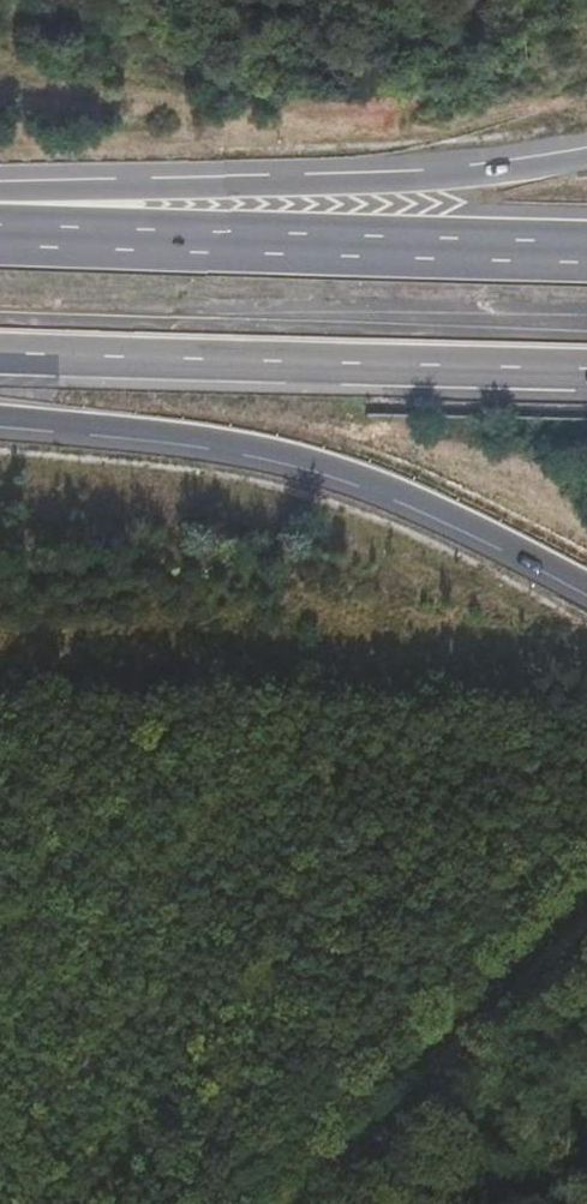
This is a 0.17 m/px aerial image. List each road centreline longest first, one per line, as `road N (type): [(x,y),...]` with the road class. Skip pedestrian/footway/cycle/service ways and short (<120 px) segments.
road 1 (trunk): [(0,417),(244,442),(450,512),(586,585)]
road 2 (trunk): [(586,158),(488,175),(314,187),(47,193),(0,207)]
road 3 (trunk): [(586,247),(0,226)]
road 4 (trunk): [(0,353),(586,370)]
road 5 (track): [(586,936),(414,1094)]
road 6 (track): [(414,1094),(292,1203)]

